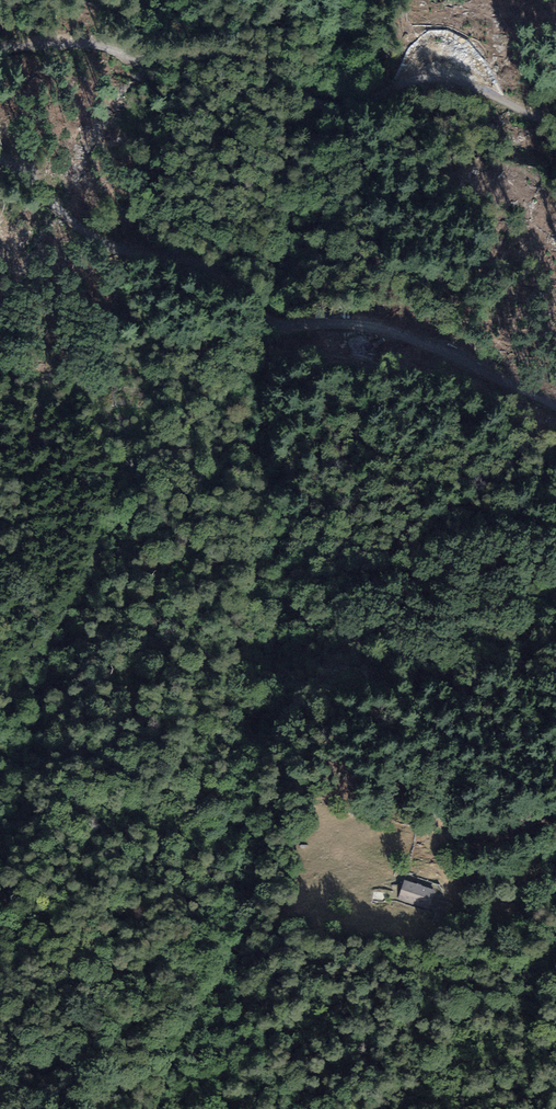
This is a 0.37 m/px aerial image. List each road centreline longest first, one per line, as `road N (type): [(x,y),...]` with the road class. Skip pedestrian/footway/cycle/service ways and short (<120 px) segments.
road 1 (unclassified): [(0,158),(94,236),(213,270),(272,324),(333,318),(403,335),(555,406)]
road 2 (unclassified): [(555,126),(447,77),(329,108),(265,65),(225,55),(0,44)]

